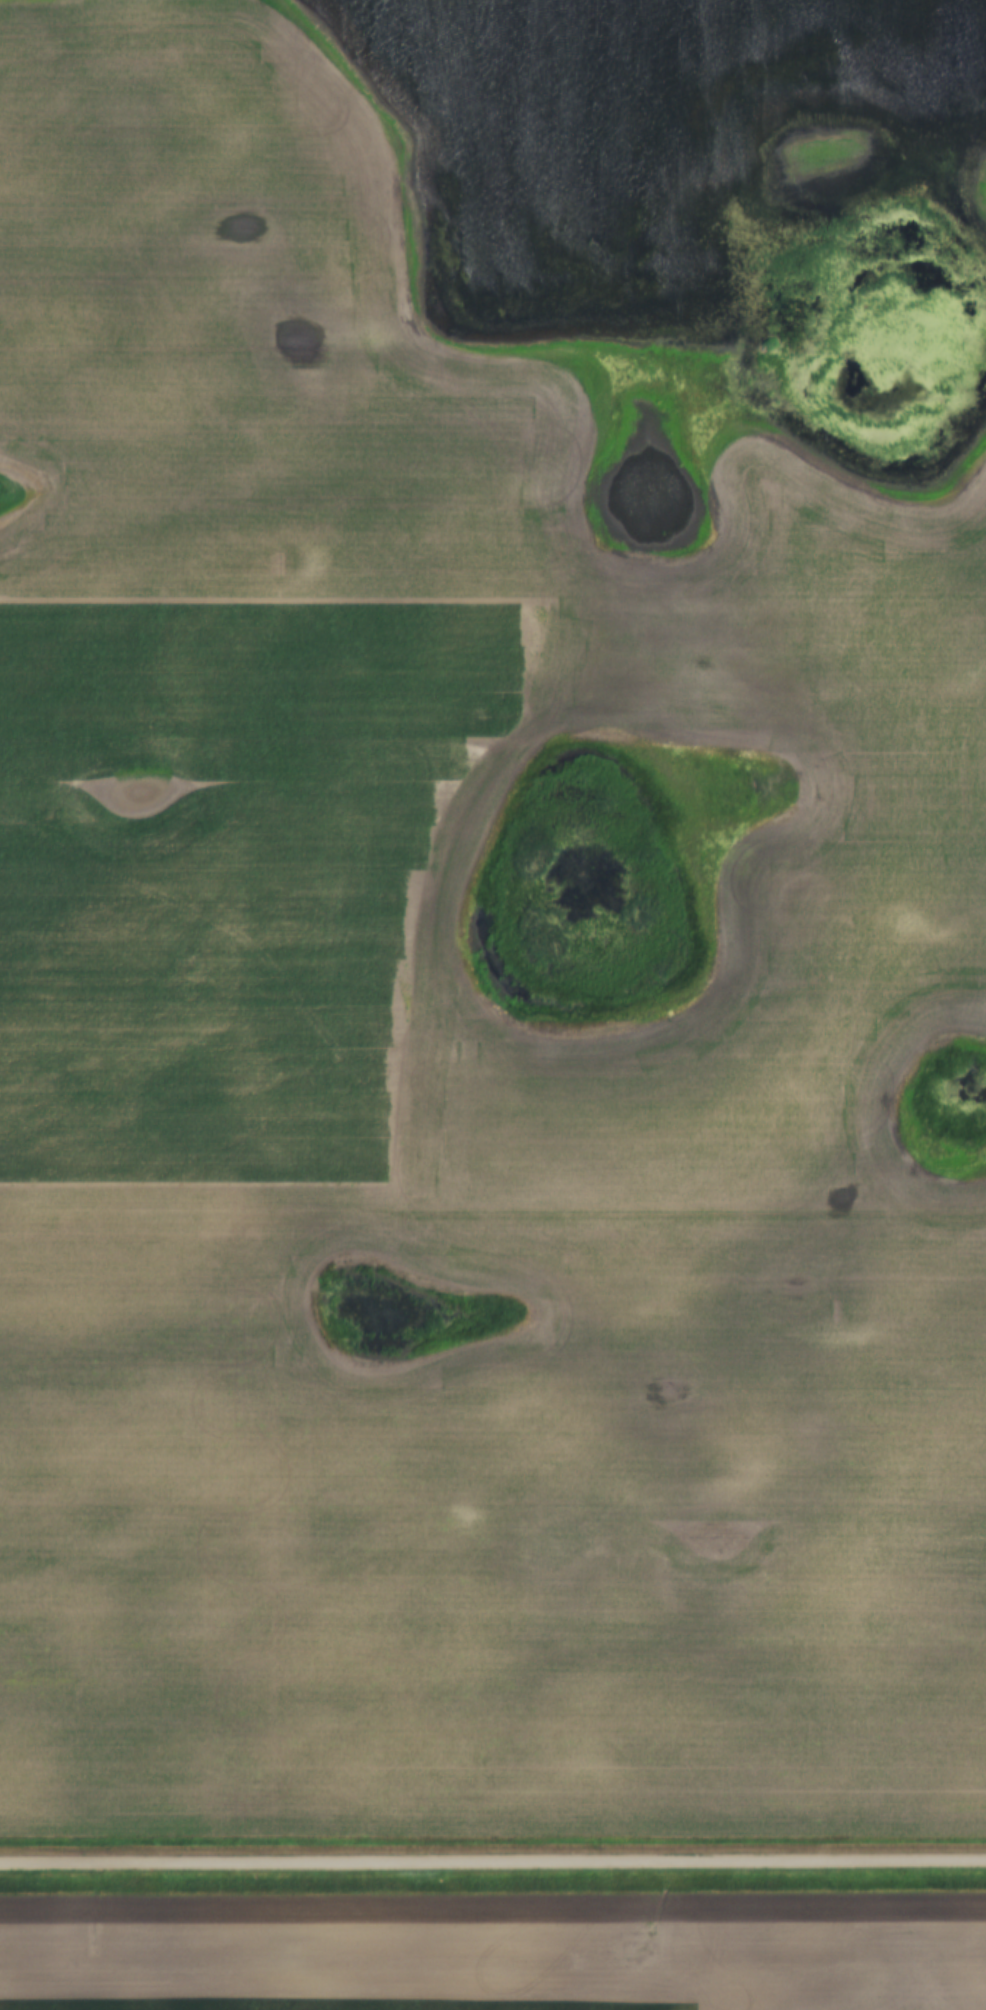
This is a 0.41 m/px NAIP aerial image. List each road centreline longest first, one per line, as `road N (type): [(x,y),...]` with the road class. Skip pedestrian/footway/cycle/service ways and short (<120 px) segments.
road 1 (residential): [(0,1864),(985,1860)]

